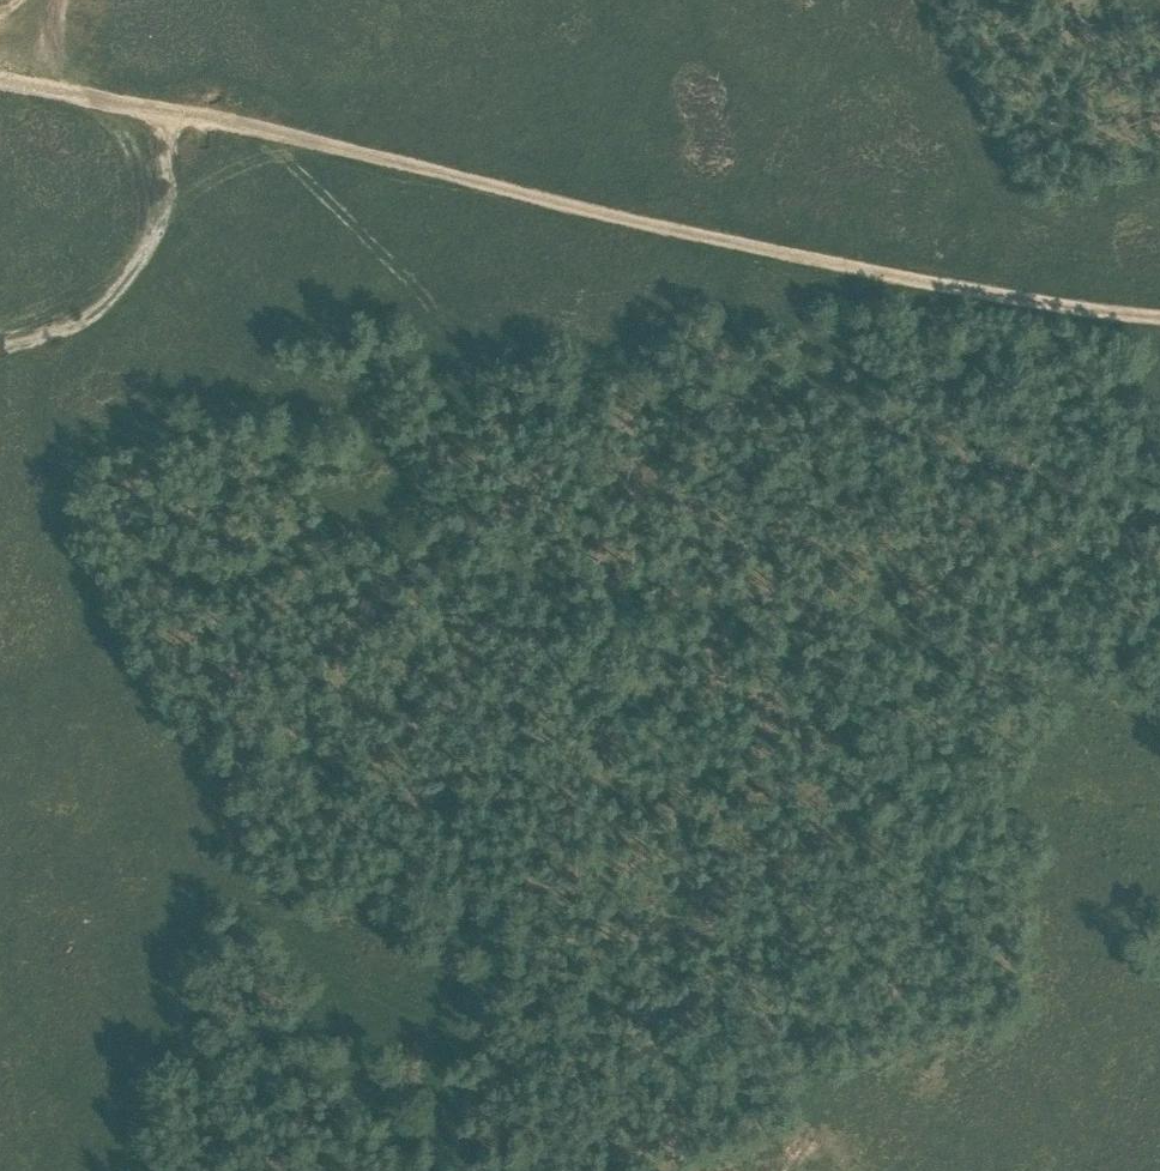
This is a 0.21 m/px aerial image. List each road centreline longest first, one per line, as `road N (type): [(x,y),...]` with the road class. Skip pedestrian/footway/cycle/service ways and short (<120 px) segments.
road 1 (track): [(0,84),(213,118),(902,278),(1159,316)]
road 2 (track): [(0,346),(71,330),(93,317),(137,268),(171,195),(173,111)]

